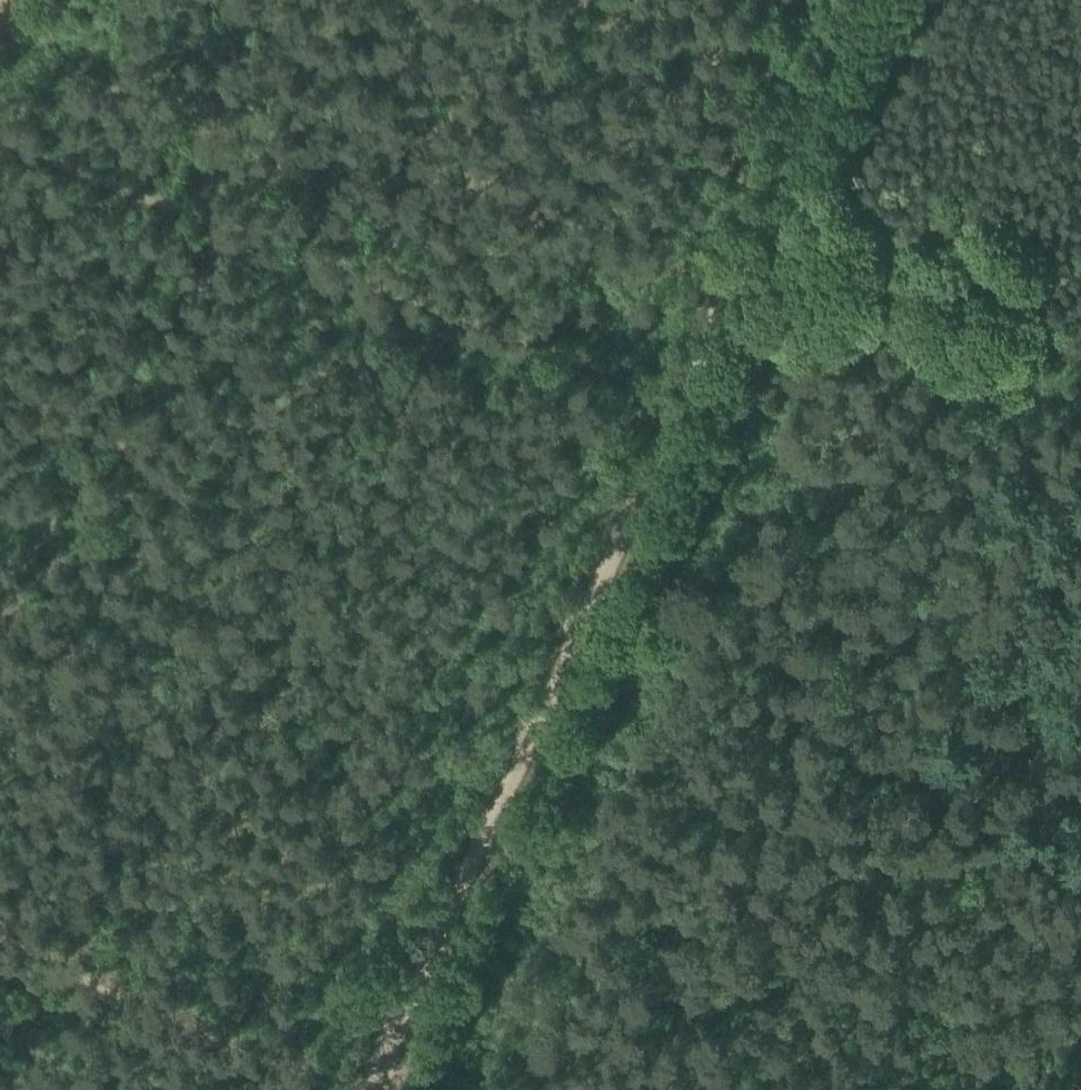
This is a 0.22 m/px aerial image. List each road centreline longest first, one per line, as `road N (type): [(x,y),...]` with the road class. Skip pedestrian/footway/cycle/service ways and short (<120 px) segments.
road 1 (track): [(366,1089),(855,0)]
road 2 (track): [(710,0),(825,65)]

